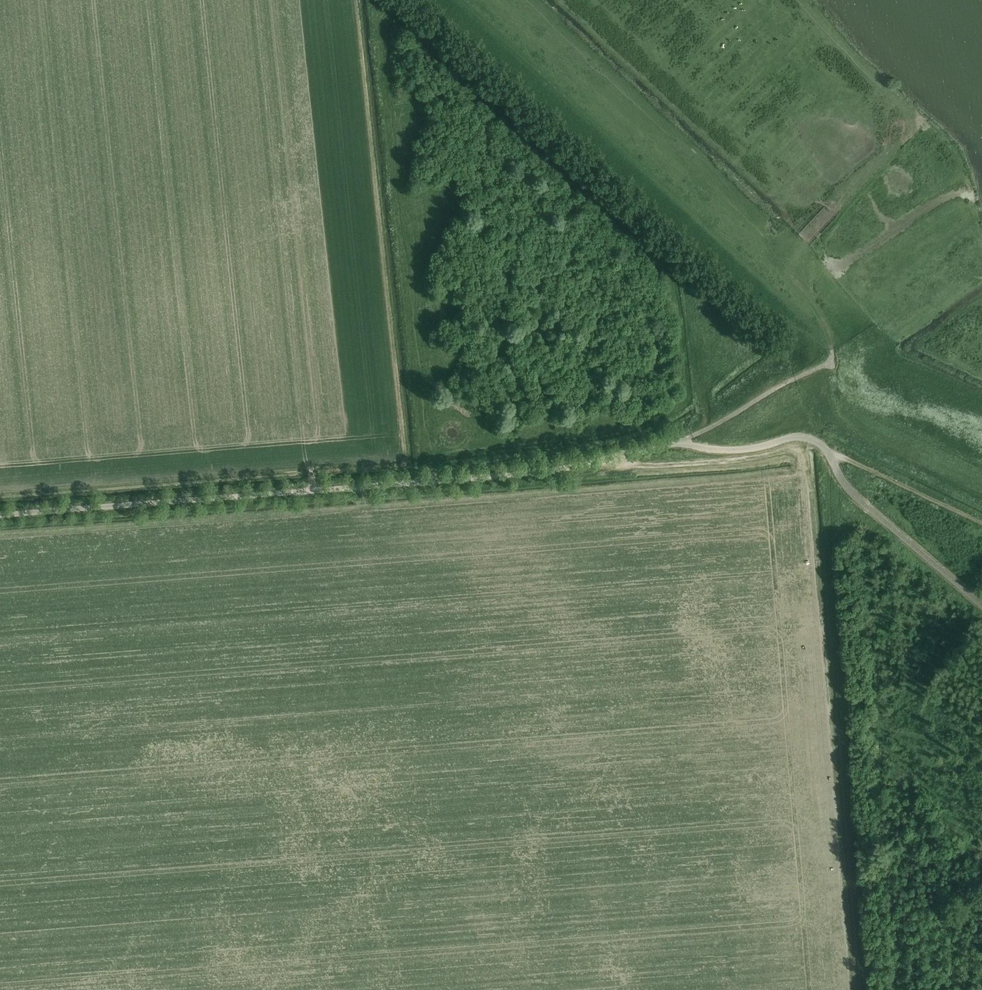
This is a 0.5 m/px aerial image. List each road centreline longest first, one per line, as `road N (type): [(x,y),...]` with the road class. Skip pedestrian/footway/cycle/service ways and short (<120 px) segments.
road 1 (unclassified): [(0,516),(496,476),(677,443)]
road 2 (track): [(829,365),(830,337),(819,316),(469,0)]
road 3 (track): [(829,365),(845,393),(869,411),(981,465)]
road 4 (track): [(677,443),(829,365)]
road 5 (track): [(831,456),(981,523)]
road 6 (unclassified): [(831,456),(800,438),(743,449),(677,443)]

